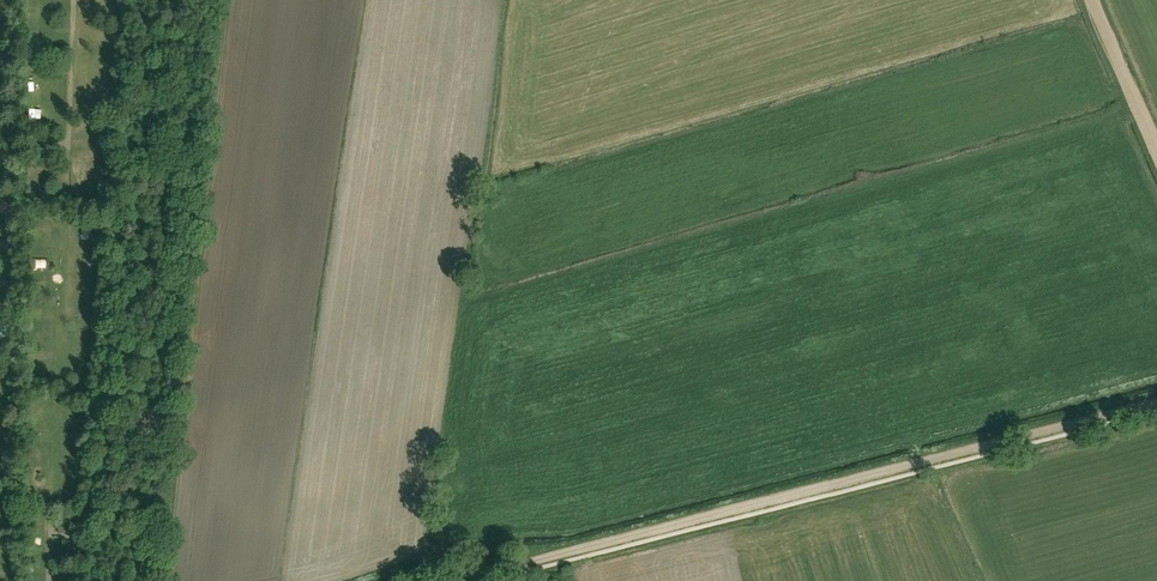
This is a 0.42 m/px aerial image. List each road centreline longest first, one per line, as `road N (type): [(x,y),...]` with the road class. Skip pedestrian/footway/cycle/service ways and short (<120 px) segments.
road 1 (track): [(460,580),(1156,404)]
road 2 (track): [(68,146),(80,164),(65,249),(60,376)]
road 3 (track): [(49,580),(57,413)]
road 4 (track): [(1156,145),(1093,0)]

